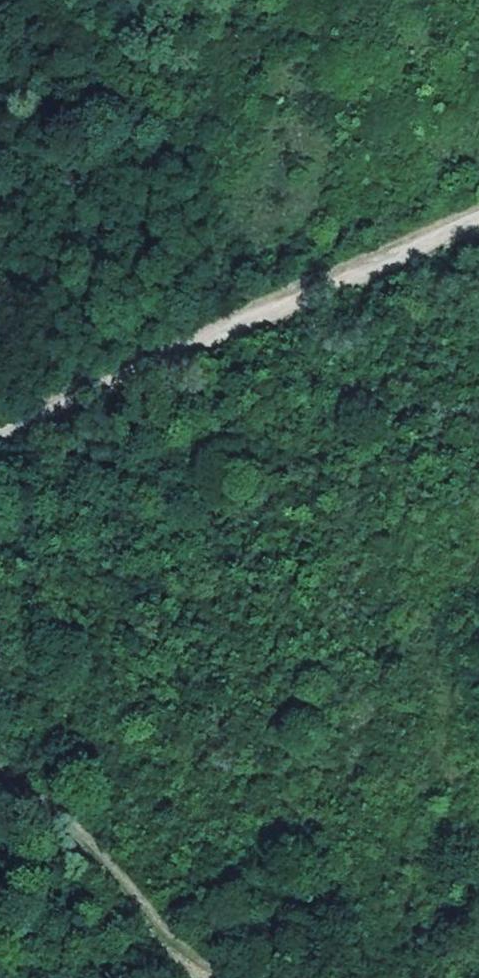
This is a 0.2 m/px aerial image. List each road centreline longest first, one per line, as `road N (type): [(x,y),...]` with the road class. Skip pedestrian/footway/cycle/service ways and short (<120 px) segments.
road 1 (track): [(0,428),(478,214)]
road 2 (track): [(224,977),(192,964),(107,867),(0,772)]

